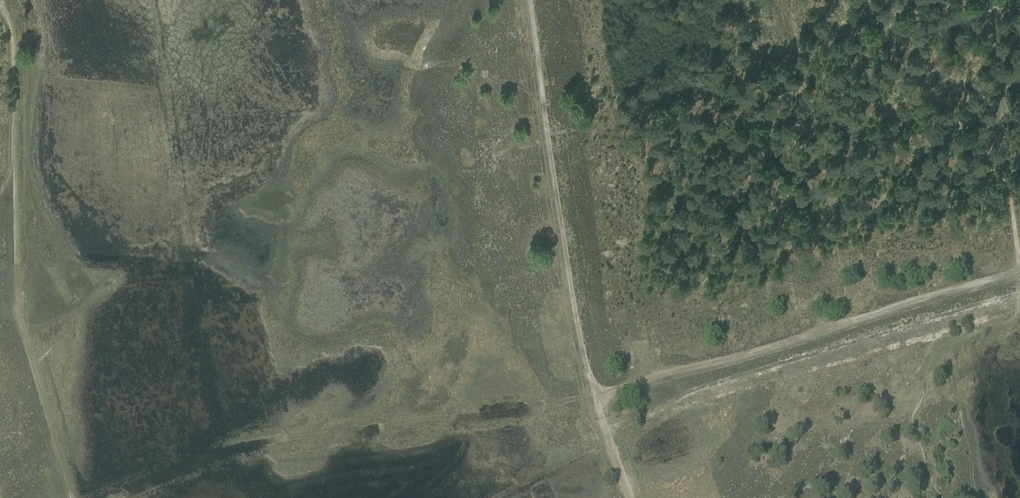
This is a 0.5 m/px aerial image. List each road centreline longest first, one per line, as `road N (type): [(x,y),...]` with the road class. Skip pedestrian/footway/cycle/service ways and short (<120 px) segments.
road 1 (track): [(1,5),(12,33),(20,305),(72,497)]
road 2 (track): [(598,394),(251,445),(112,497)]
road 3 (track): [(598,394),(1019,271)]
road 4 (track): [(546,130),(575,319),(598,394)]
road 5 (track): [(529,0),(546,130)]

